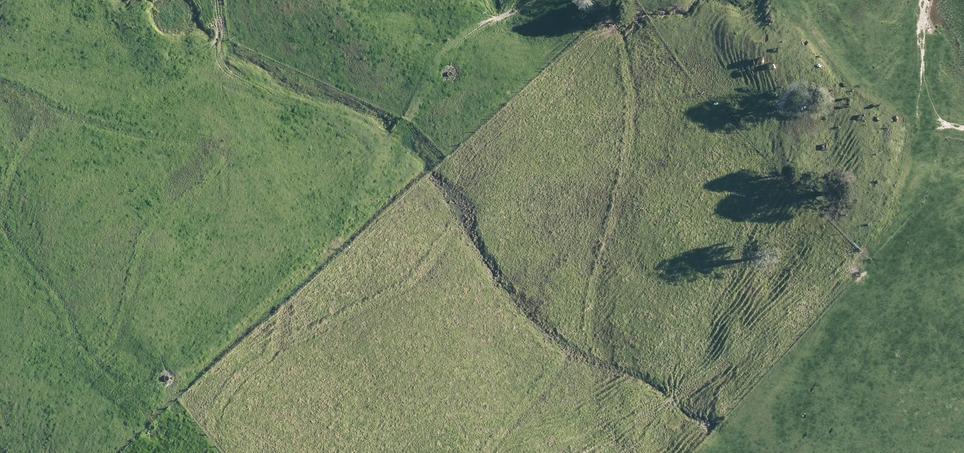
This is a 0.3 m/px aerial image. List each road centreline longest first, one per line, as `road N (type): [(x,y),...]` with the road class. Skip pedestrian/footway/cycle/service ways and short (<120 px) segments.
road 1 (track): [(540,0),(442,59),(331,248),(178,384)]
road 2 (track): [(375,165),(340,128),(223,81),(210,0)]
road 3 (track): [(929,0),(923,82),(900,196)]
road 4 (track): [(918,118),(860,98),(780,0)]

